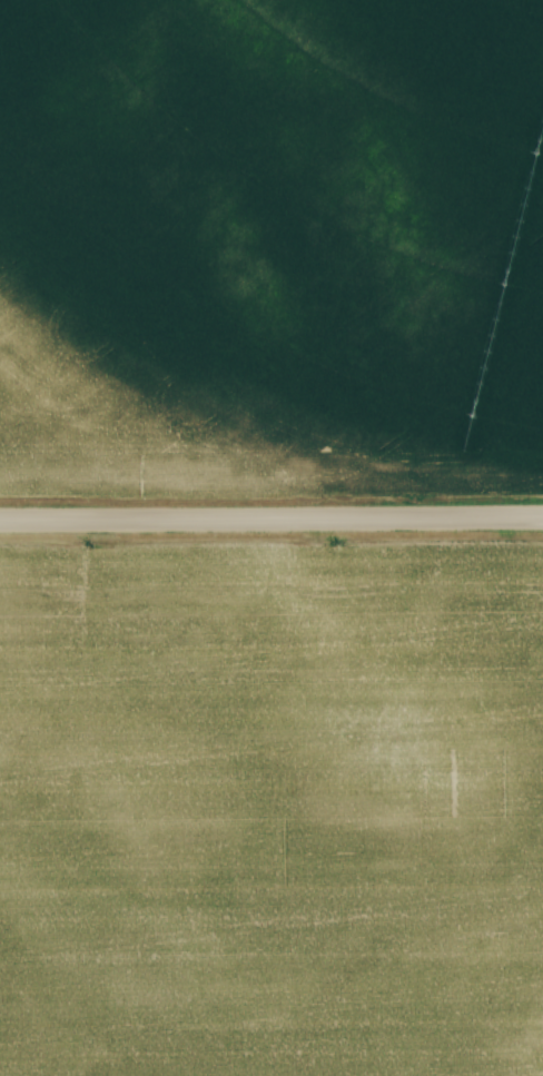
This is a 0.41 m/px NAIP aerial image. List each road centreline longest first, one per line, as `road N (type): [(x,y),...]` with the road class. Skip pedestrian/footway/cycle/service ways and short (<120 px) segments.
road 1 (residential): [(0,519),(542,515)]

